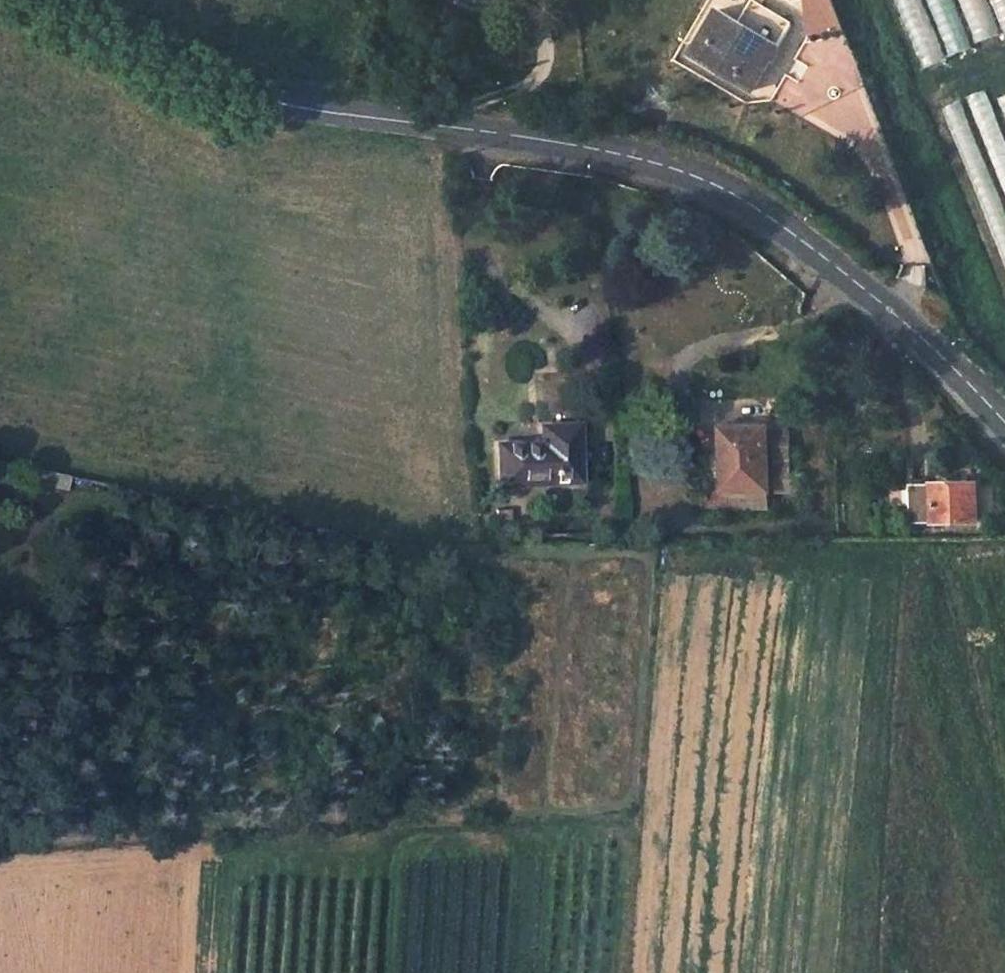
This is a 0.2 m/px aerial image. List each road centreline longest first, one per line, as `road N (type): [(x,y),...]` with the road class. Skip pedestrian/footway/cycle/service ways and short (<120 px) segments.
road 1 (tertiary): [(1004,425),(849,277),(763,212),(677,173),(516,139),(239,99),(38,0)]

